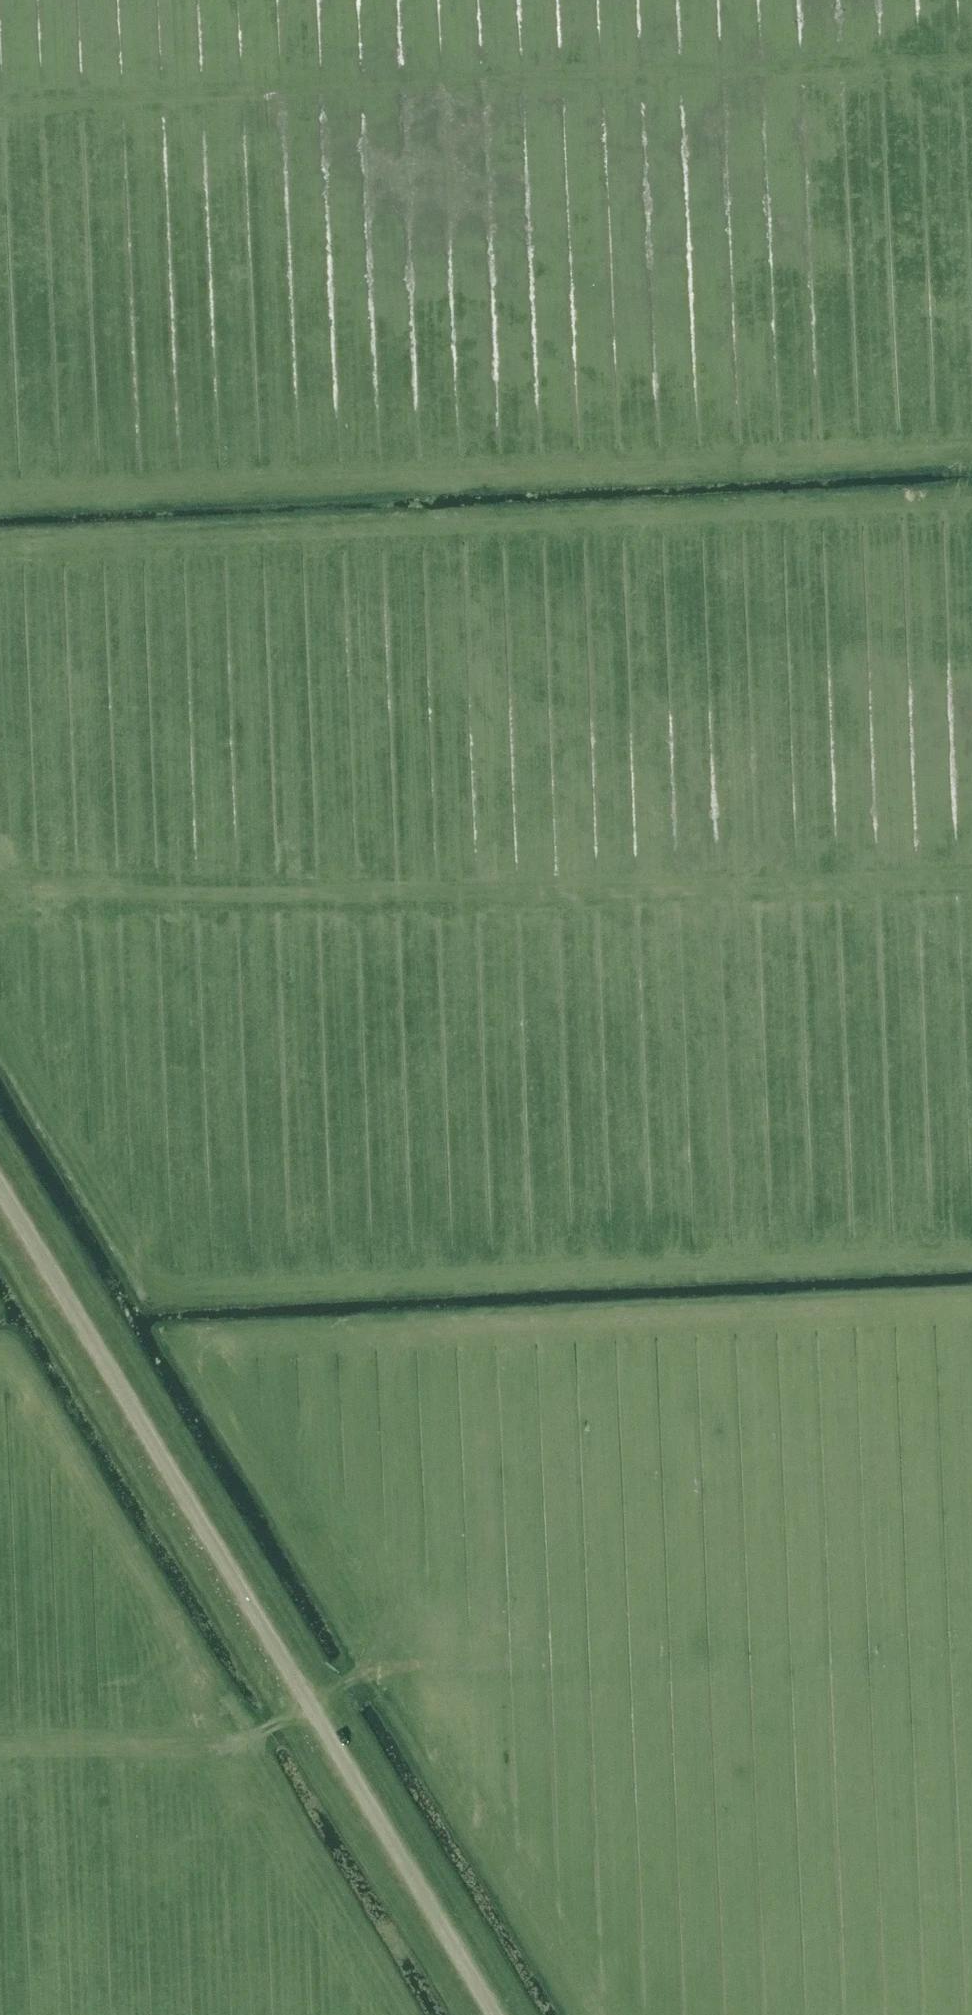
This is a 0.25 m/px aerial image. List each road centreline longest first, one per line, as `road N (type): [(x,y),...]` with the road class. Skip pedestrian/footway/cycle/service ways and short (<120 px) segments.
road 1 (unclassified): [(494,2014),(0,1187)]

